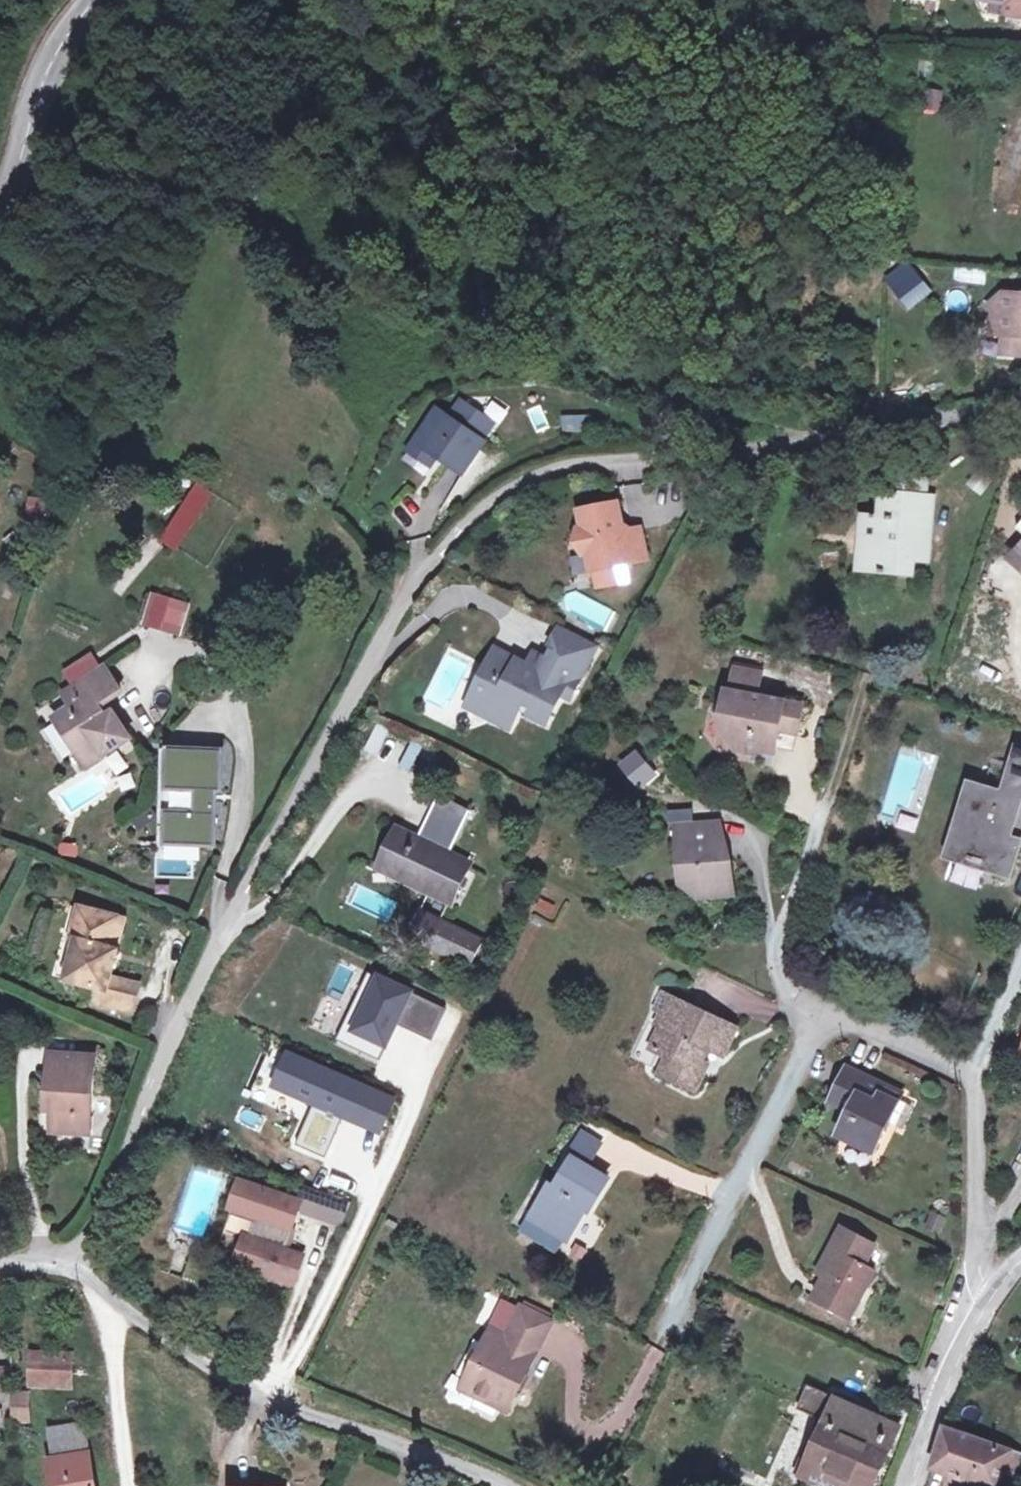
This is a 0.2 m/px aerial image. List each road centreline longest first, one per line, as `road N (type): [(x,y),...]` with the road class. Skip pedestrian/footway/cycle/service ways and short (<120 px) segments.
road 1 (residential): [(50,1264),(110,1195),(223,934),(418,582),(489,503),(566,466),(813,443),(1020,403)]
road 2 (residential): [(50,1264),(80,1271),(112,1300),(228,1371),(498,1485)]
road 3 (residential): [(827,1018),(788,990),(774,946),(865,698)]
road 4 (residential): [(673,1328),(827,1018)]
road 5 (tertiary): [(97,0),(51,51),(15,187),(0,207)]
road 6 (tertiary): [(918,1485),(994,1284)]
road 7 (residential): [(968,1076),(977,1102),(985,1246)]
road 8 (residential): [(827,1018),(968,1076)]

